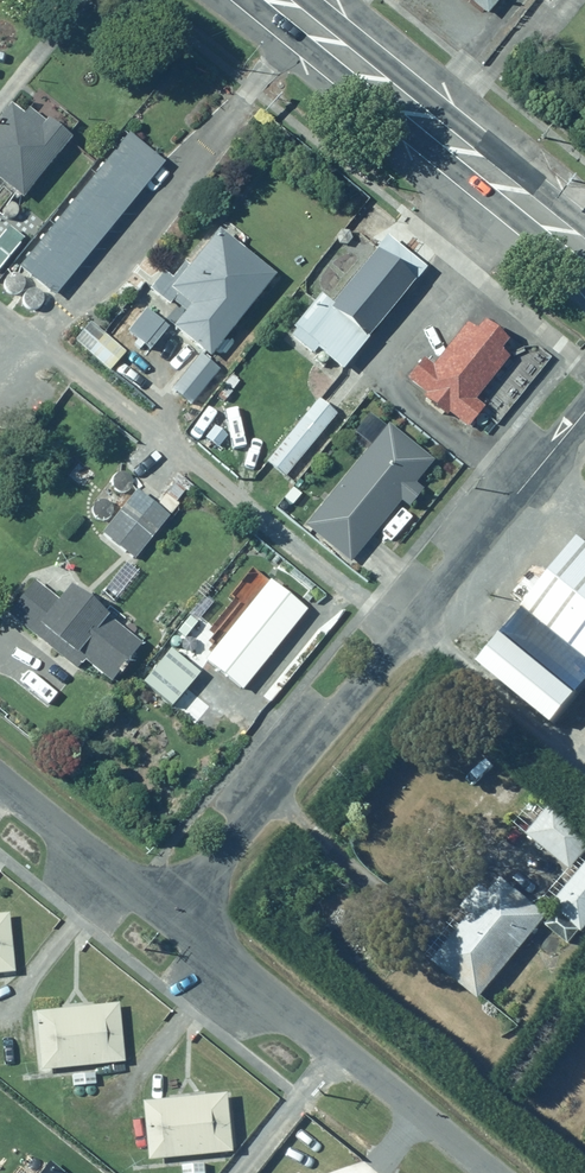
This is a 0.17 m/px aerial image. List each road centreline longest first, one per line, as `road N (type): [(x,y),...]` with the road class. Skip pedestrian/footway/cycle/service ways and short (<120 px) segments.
road 1 (residential): [(584,410),(178,922)]
road 2 (residential): [(178,922),(490,1172)]
road 3 (trunk): [(278,0),(584,250)]
road 4 (residential): [(0,774),(178,922)]

